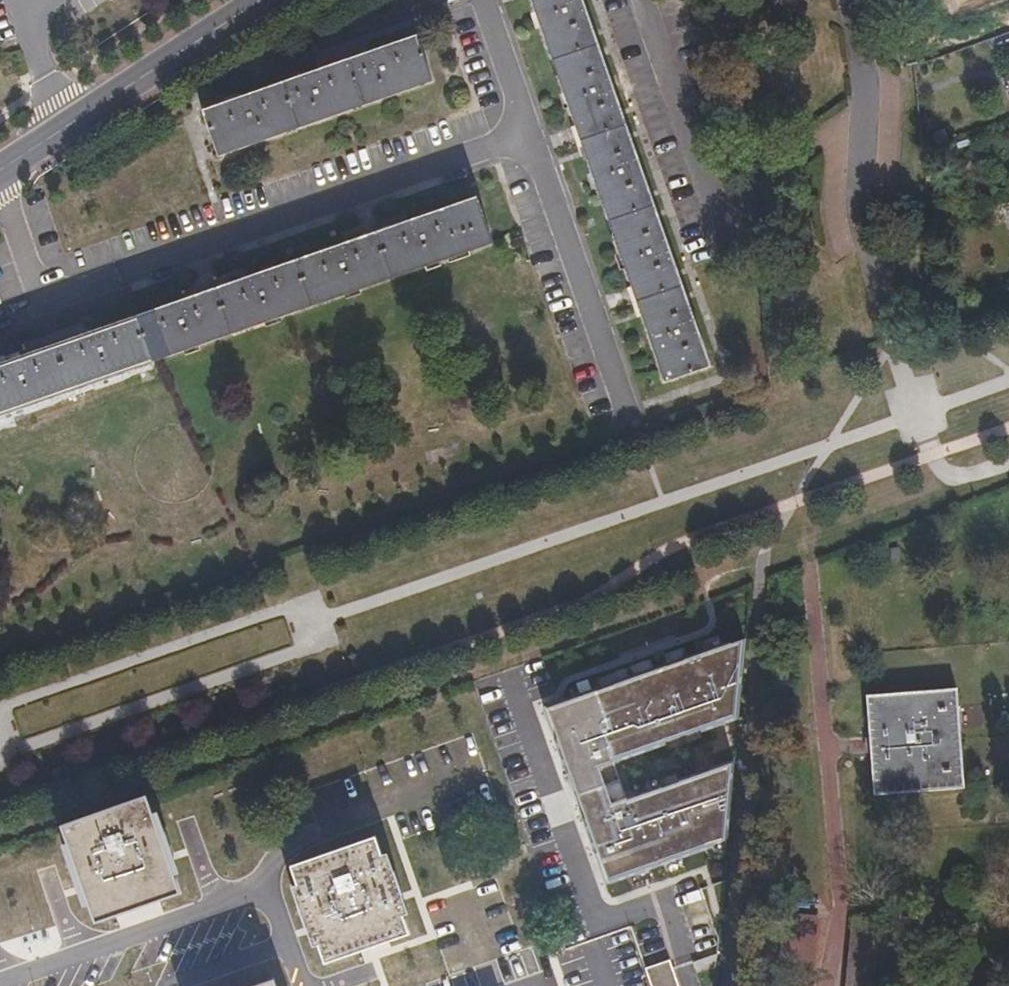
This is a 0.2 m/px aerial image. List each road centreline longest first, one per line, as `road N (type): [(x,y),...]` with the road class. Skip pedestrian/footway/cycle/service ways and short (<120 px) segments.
road 1 (unclassified): [(0,168),(259,0)]

